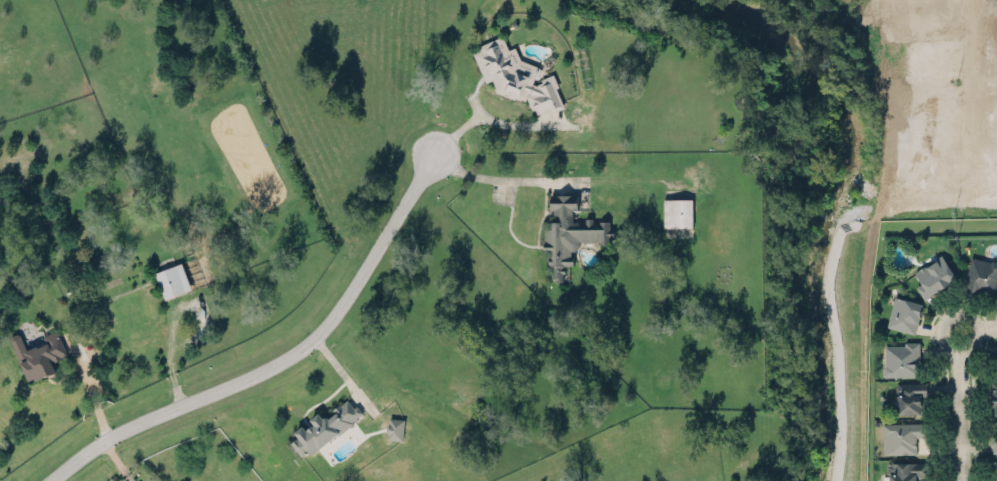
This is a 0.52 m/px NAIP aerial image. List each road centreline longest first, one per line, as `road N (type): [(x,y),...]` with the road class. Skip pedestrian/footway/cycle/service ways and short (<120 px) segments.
road 1 (residential): [(49,480),(121,430),(273,367),(312,337),(434,157)]
road 2 (residential): [(958,351),(958,480)]

